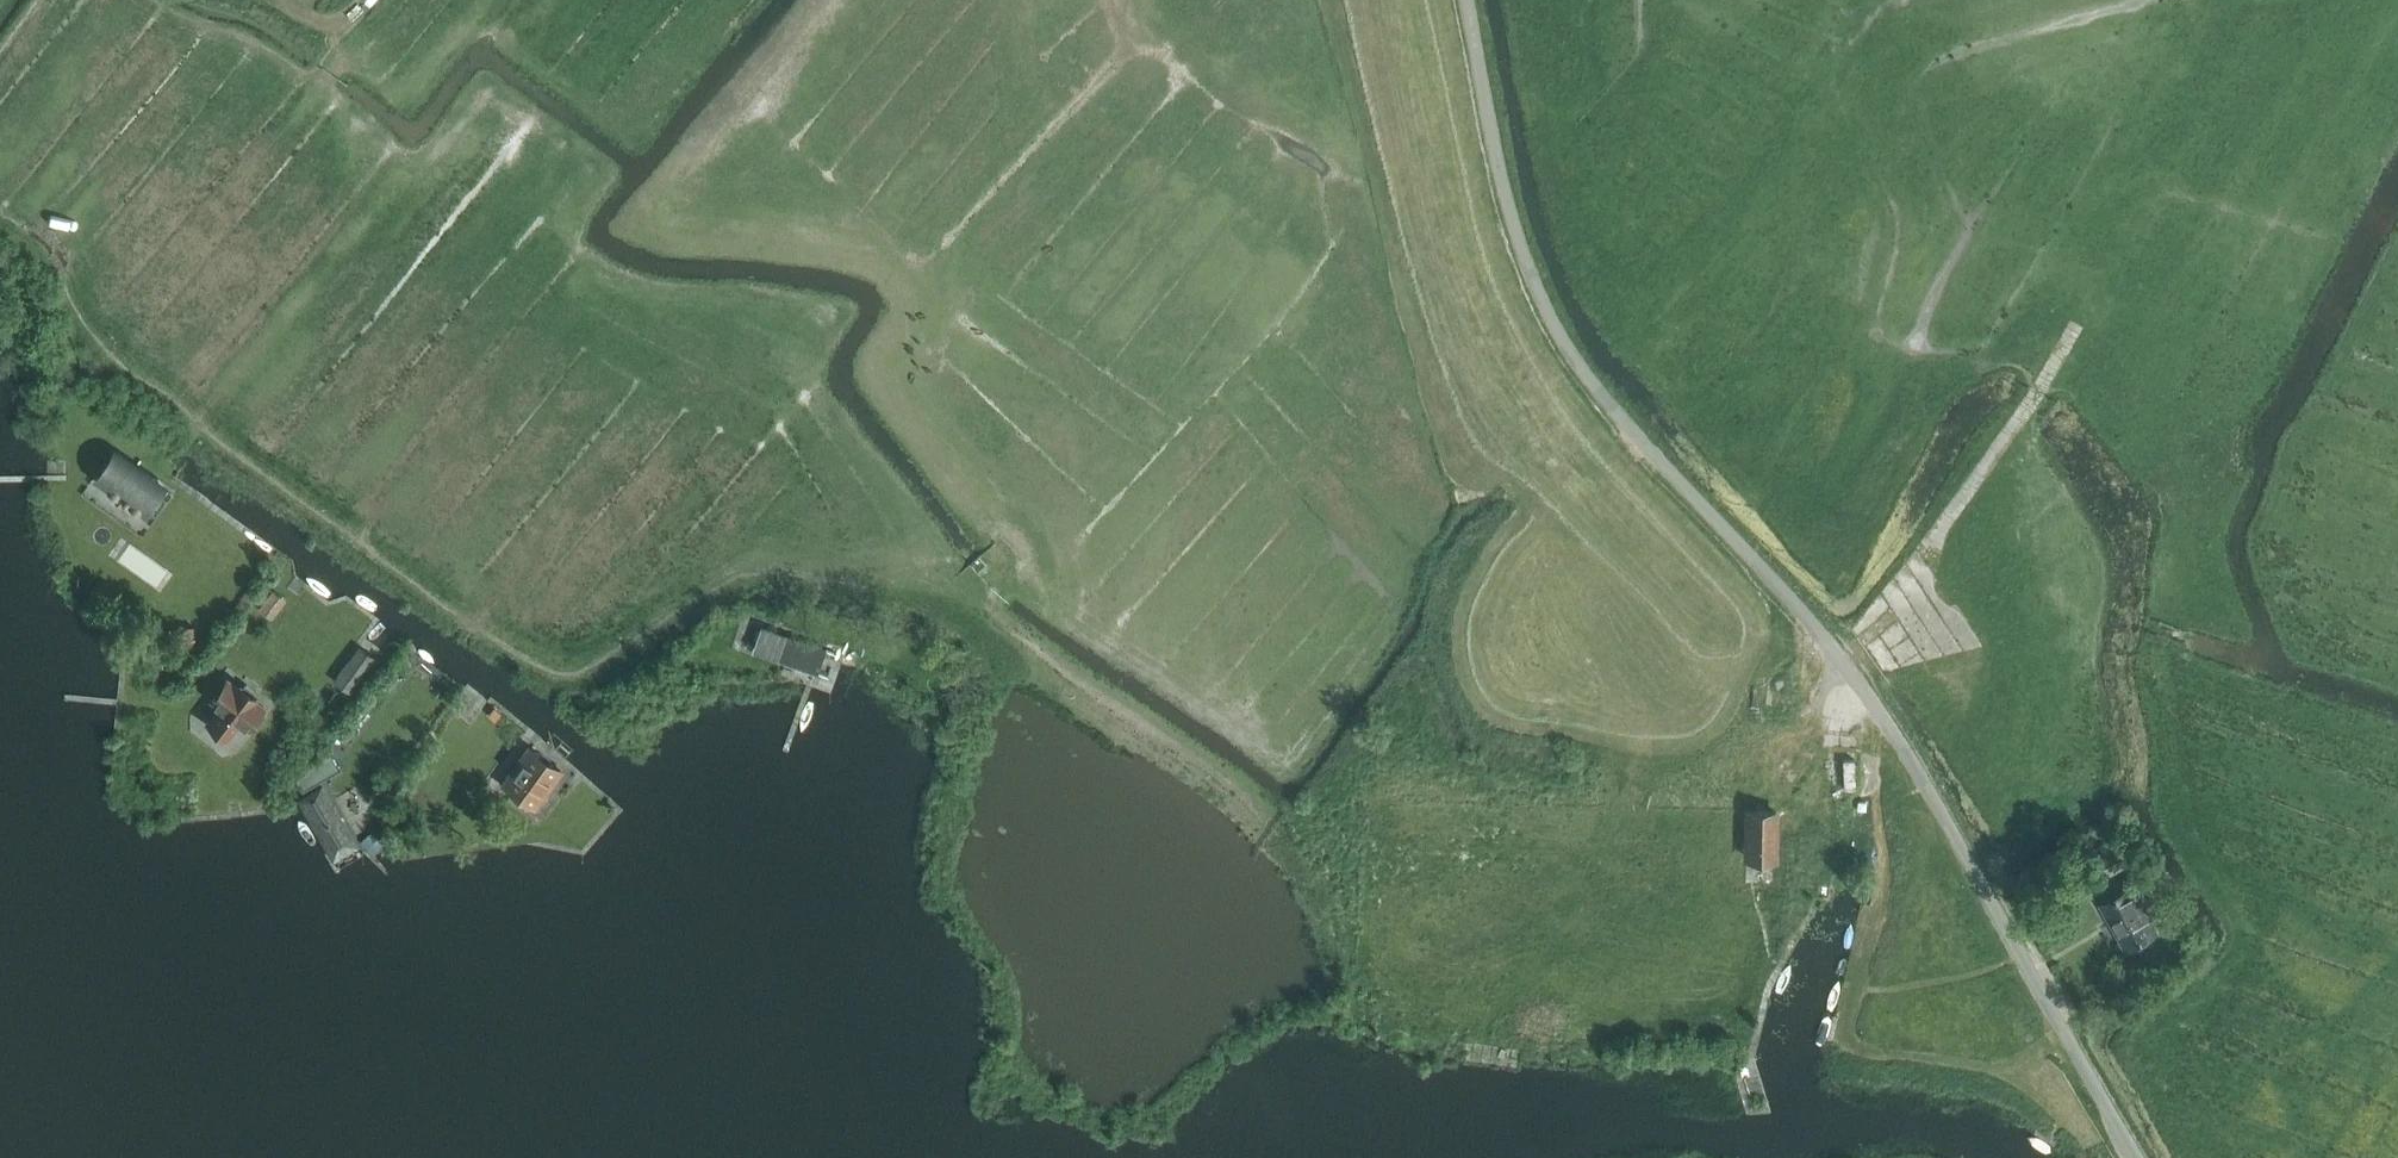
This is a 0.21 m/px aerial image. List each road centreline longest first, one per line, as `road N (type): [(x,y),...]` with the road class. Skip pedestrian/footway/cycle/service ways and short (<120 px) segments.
road 1 (unclassified): [(1463,0),(1507,210),(1530,285),(1575,367),(1858,683),(1913,757),(2134,1157)]

